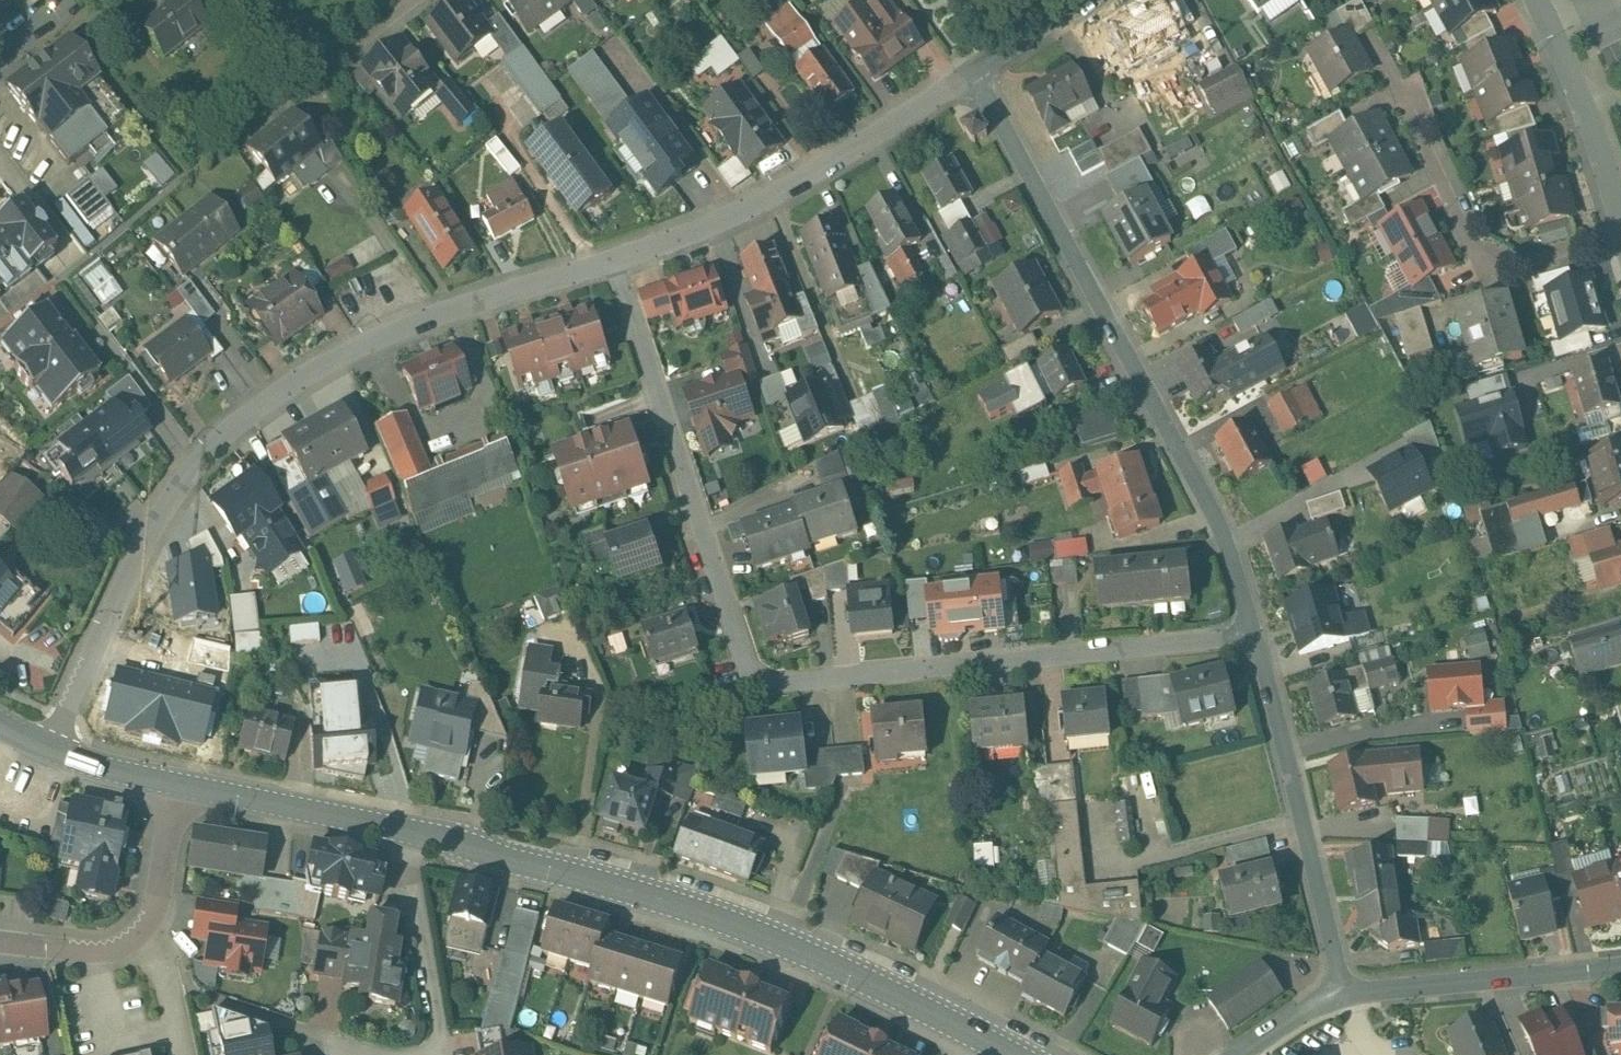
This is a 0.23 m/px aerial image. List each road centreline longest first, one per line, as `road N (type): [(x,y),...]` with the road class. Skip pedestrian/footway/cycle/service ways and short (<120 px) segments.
road 1 (residential): [(1251,633),(781,683),(748,668),(611,259)]
road 2 (residential): [(611,259),(437,312),(347,349),(267,398),(197,459),(148,531),(50,745)]
road 3 (residential): [(971,71),(1190,455),(1251,633)]
road 4 (primary): [(977,1032),(721,922),(405,827)]
road 5 (residential): [(971,71),(766,196),(611,259)]
road 6 (residential): [(1251,633),(1344,997)]
road 7 (residential): [(1405,88),(1494,275),(1620,239)]
road 8 (residential): [(0,939),(109,952),(146,931),(172,808),(169,779)]
road 9 (residential): [(1344,997),(1620,967)]
road 10 (primary): [(405,827),(169,779)]
road 11 (residential): [(405,827),(407,900),(442,1054)]
road 12 (tertiary): [(1545,0),(1575,64),(1620,216)]
road 13 (residential): [(420,0),(303,83),(323,111)]
road 14 (residential): [(1078,0),(971,71)]
road 15 (primary): [(169,779),(50,745)]
road 16 (residential): [(1239,1054),(1344,997)]

